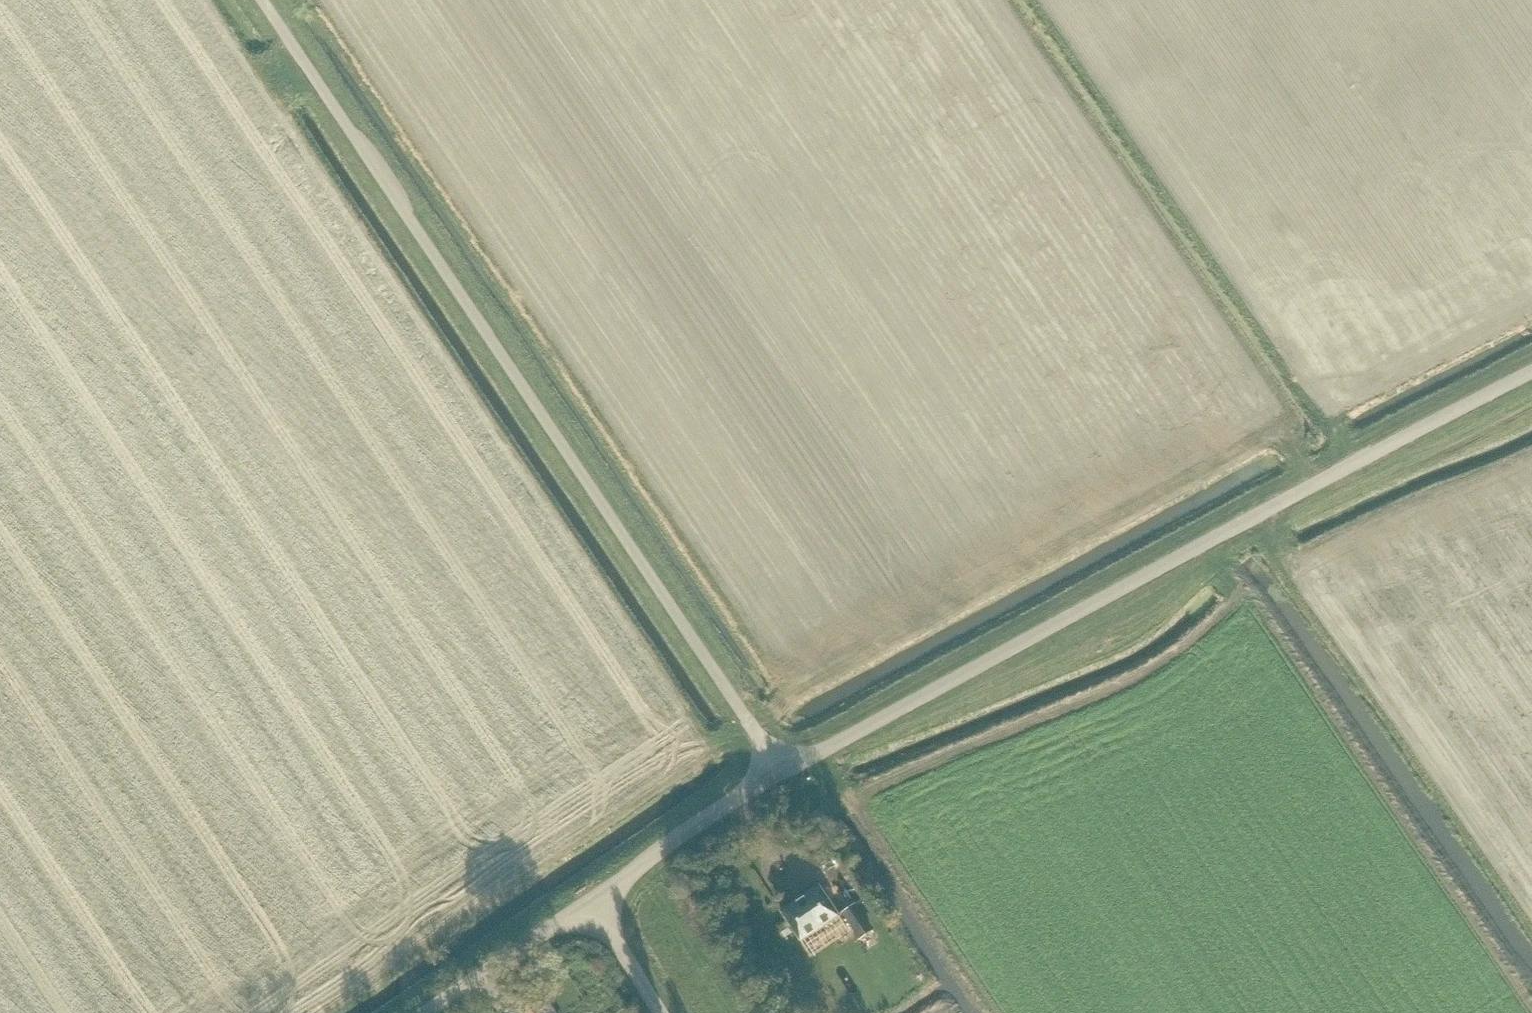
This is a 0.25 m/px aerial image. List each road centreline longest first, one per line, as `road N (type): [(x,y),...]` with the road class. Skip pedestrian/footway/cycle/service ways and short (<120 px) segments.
road 1 (unclassified): [(781,771),(263,0)]
road 2 (unclassified): [(781,771),(1531,369)]
road 3 (unclassified): [(594,902),(781,771)]
road 4 (unclassified): [(419,1012),(594,902)]
road 5 (unclassified): [(664,1012),(594,902)]

